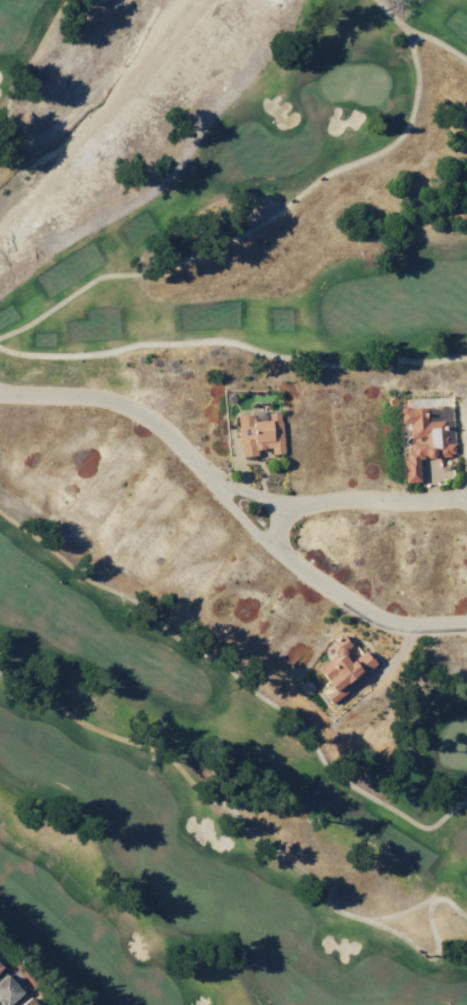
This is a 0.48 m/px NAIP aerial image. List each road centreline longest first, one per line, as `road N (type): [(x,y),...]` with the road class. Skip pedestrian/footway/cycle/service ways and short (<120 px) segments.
road 1 (residential): [(466,622),(403,624),(367,613),(273,548),(177,442),(116,402),(0,393)]
road 2 (residential): [(195,466),(284,502),(465,494)]

